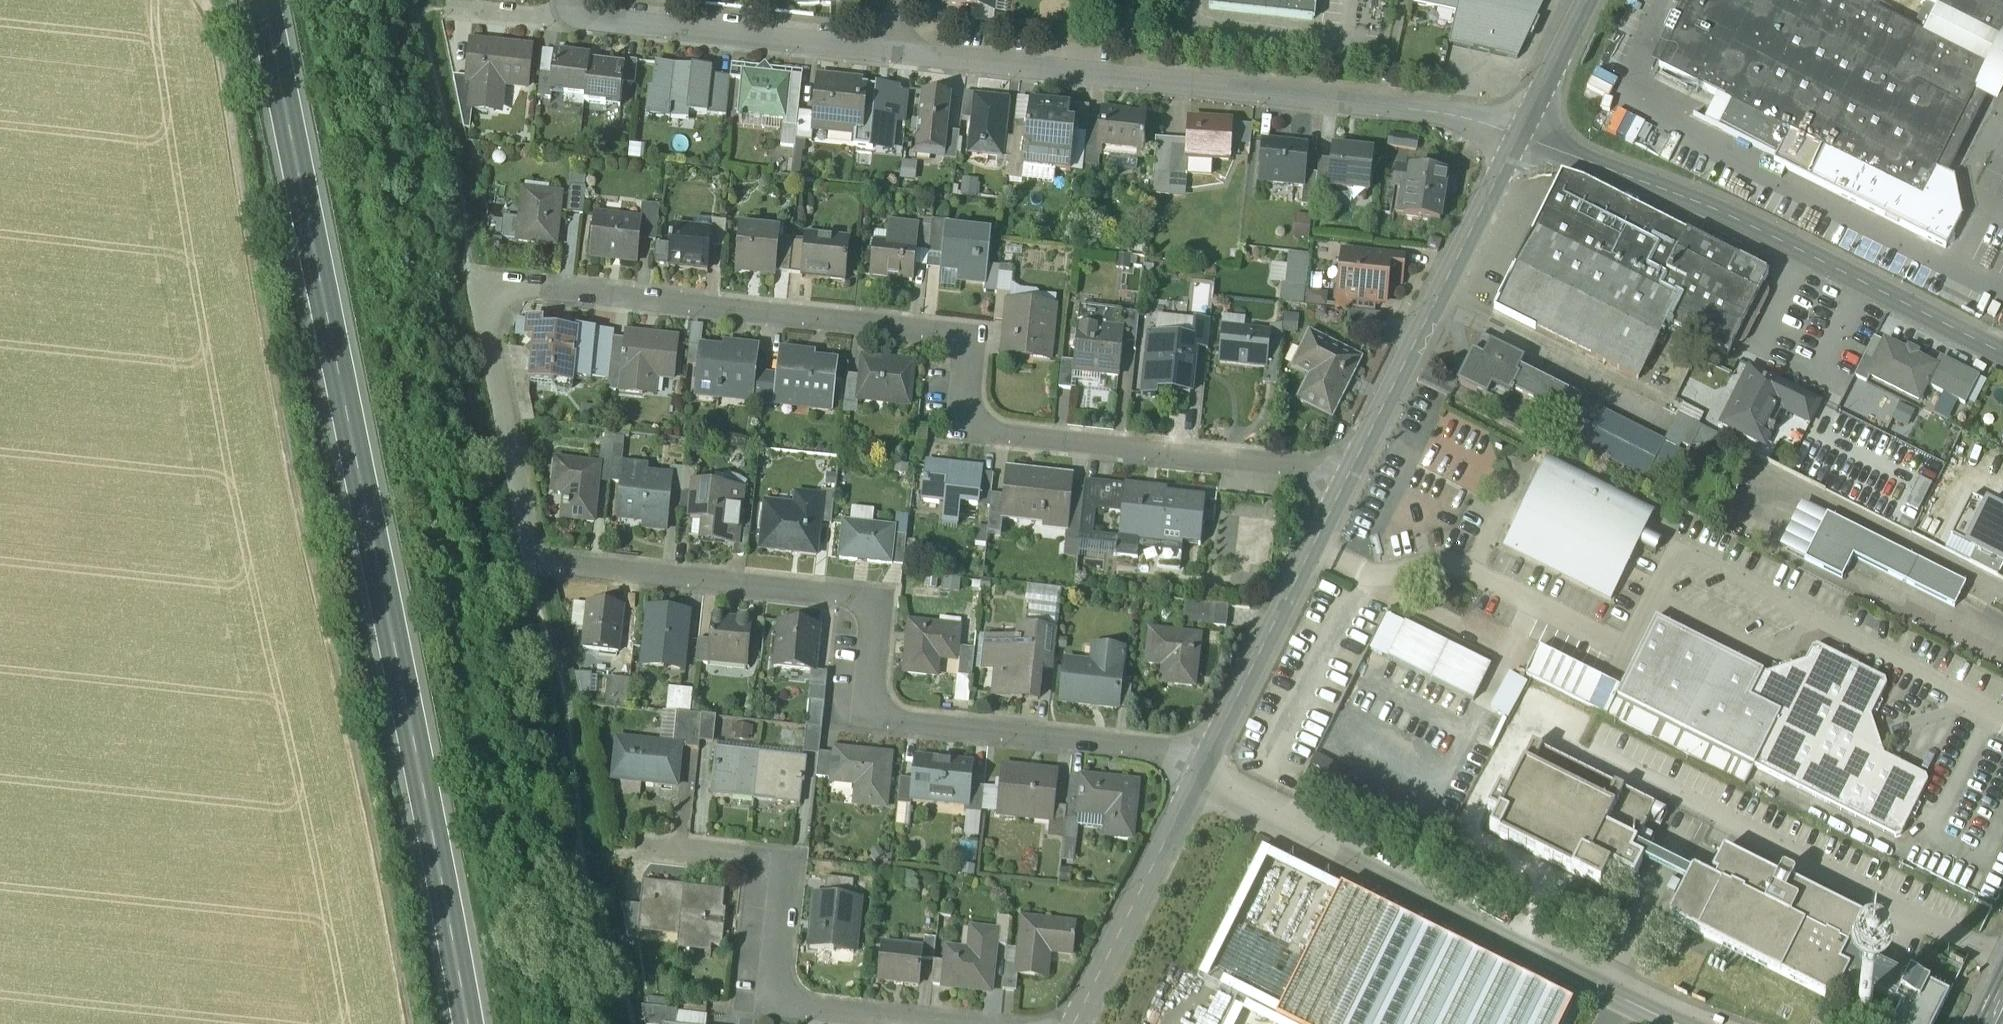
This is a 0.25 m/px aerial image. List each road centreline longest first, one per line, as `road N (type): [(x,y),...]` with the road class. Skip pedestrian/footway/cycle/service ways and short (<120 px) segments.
road 1 (residential): [(1343,481),(1301,465),(963,429),(973,335),(468,276),(530,562),(875,599),(867,717),(1207,757)]
road 2 (track): [(416,1023),(402,913),(273,291),(235,47),(220,10),(203,0)]
road 3 (primary): [(262,0),(467,1023)]
road 4 (residential): [(1521,133),(1382,101),(894,48)]
road 5 (residential): [(1193,784),(1673,1023)]
road 6 (residential): [(2002,354),(1696,201),(1521,133)]
road 7 (residential): [(941,1023),(768,1005),(786,865),(631,849)]
road 8 (residential): [(1343,481),(1521,133)]
road 9 (residential): [(894,48),(571,13)]
road 10 (residential): [(1207,757),(1343,481)]
road 11 (residential): [(1073,1023),(1193,784)]
road 12 (unclassified): [(1588,0),(1521,133)]

